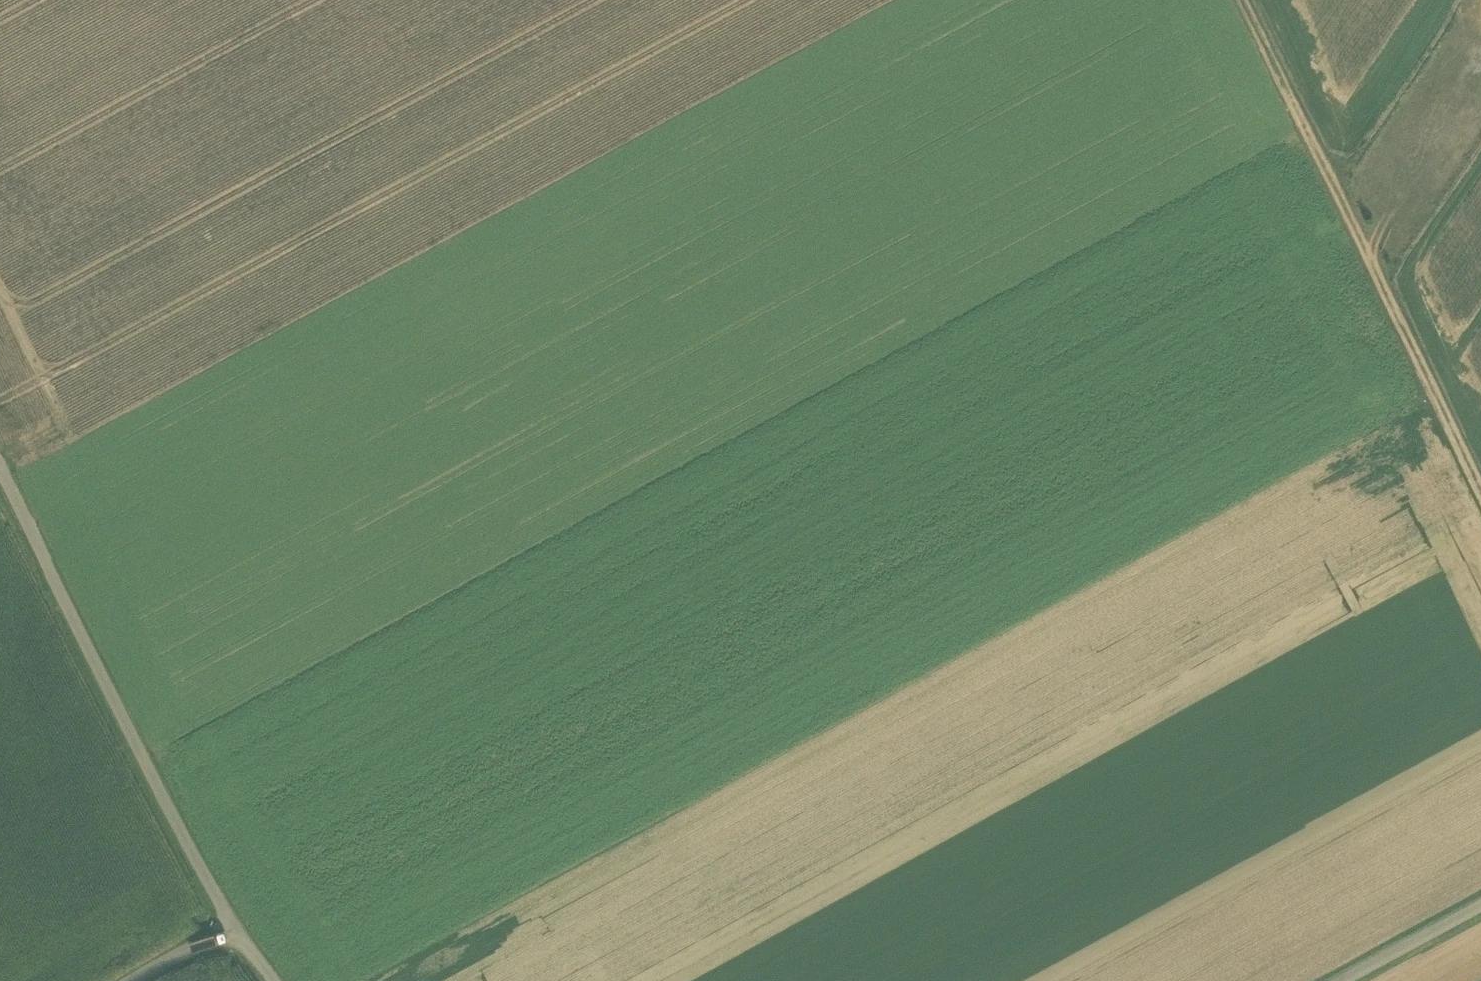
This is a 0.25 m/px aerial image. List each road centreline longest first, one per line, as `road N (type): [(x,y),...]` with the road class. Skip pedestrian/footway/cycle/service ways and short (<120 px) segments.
road 1 (unclassified): [(0,463),(169,810),(272,980)]
road 2 (track): [(1480,494),(1239,0)]
road 3 (track): [(1359,248),(1480,64)]
road 4 (unclassified): [(1341,980),(1480,905)]

